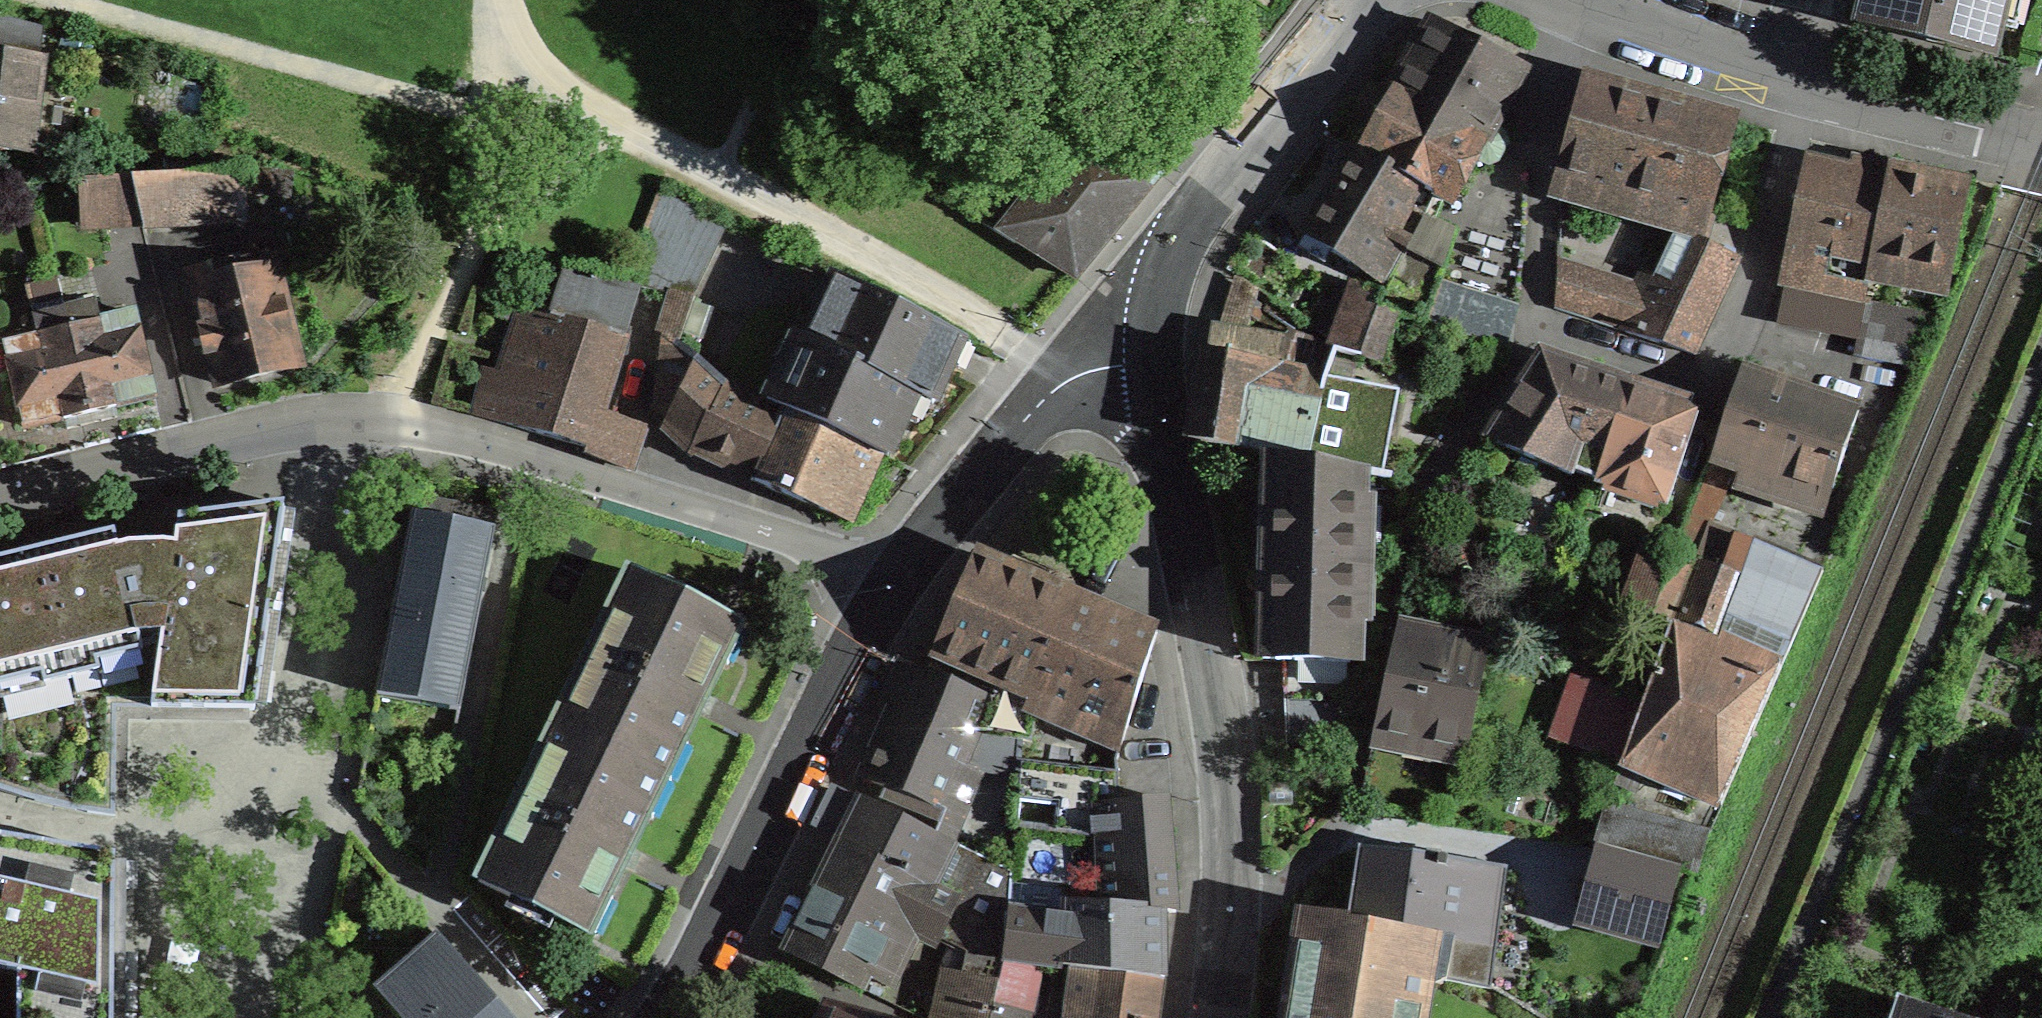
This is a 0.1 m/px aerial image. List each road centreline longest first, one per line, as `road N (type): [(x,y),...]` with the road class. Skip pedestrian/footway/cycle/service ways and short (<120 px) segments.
road 1 (residential): [(0,509),(414,436),(527,452),(889,576)]
road 2 (residential): [(1154,296),(1160,381),(1218,688),(1236,903),(1217,1017)]
road 3 (track): [(508,41),(717,180),(1047,370)]
road 4 (residential): [(1544,0),(1806,83),(2041,142)]
road 5 (residential): [(656,1017),(702,951),(889,576)]
road 6 (residential): [(889,576),(1047,370),(1109,315),(1154,296)]
road 7 (residential): [(1154,296),(1176,234),(1356,0)]

